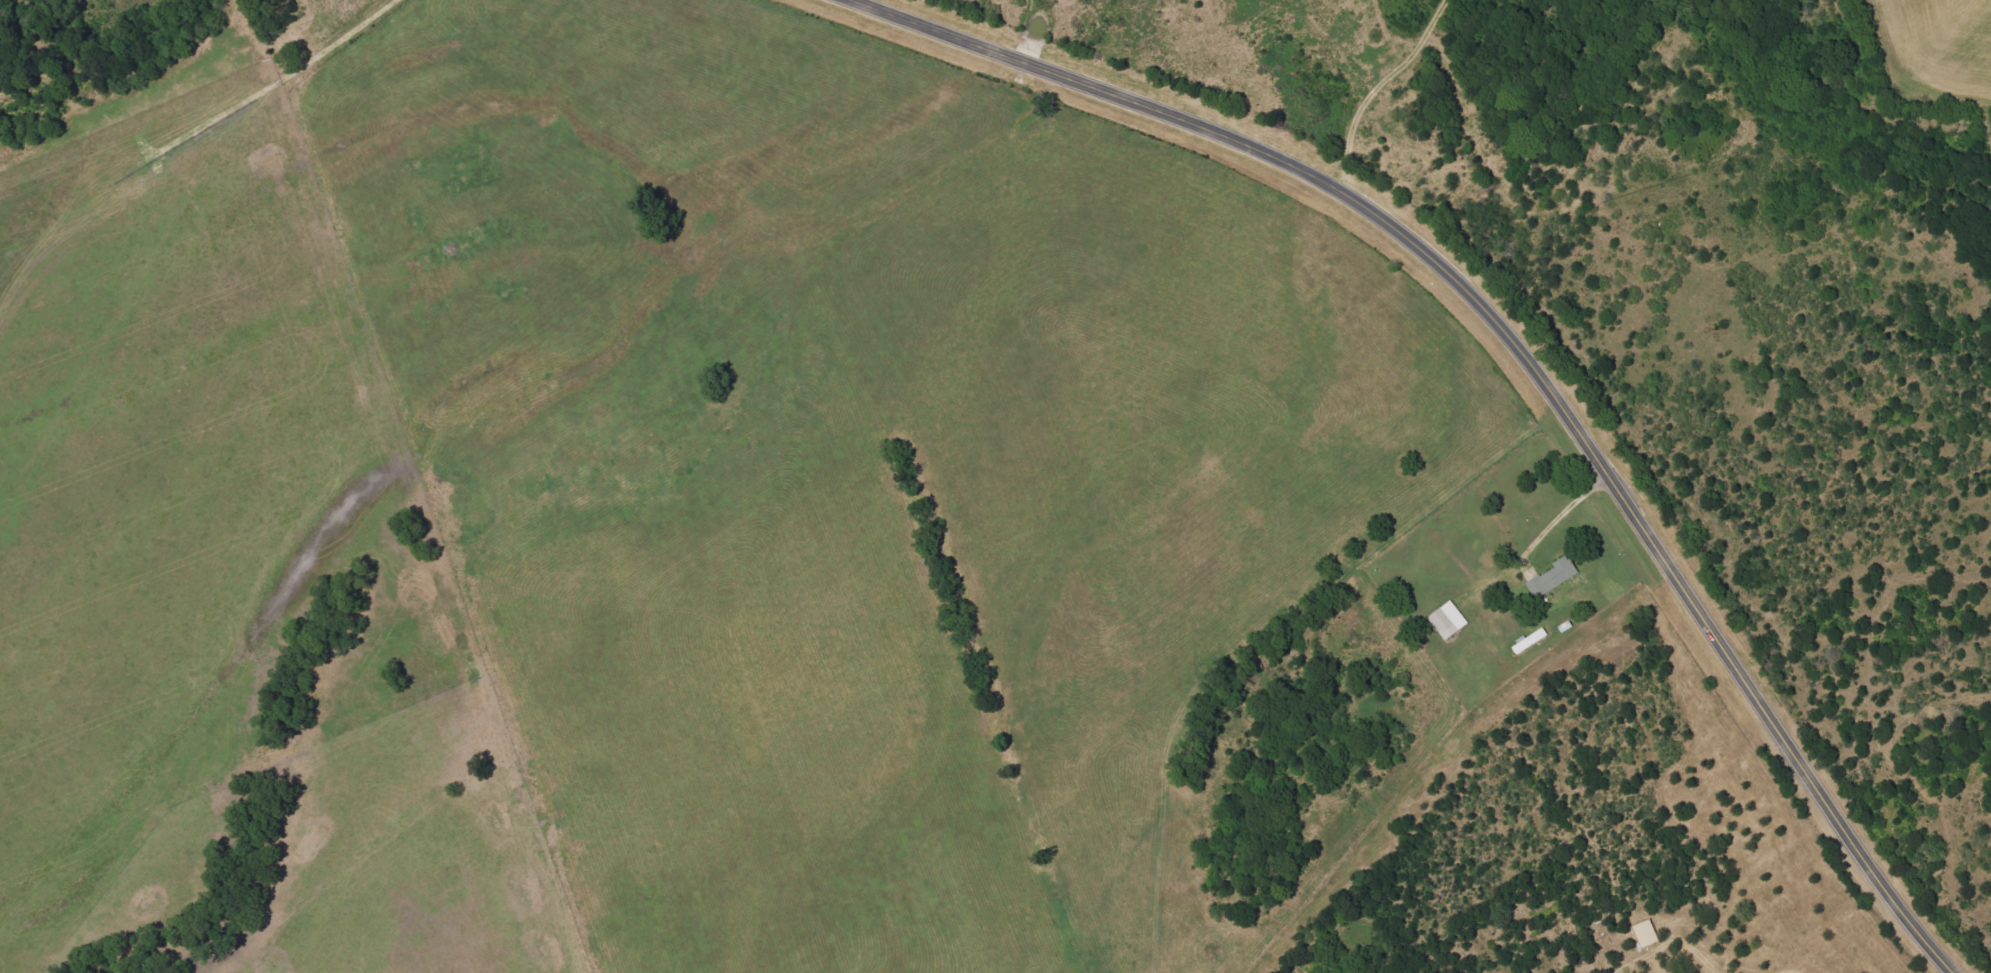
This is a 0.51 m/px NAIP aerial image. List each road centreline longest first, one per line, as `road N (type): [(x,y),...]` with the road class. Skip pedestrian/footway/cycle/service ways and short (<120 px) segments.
road 1 (tertiary): [(856,0),(1249,146),(1330,185),(1430,256),(1536,370),(1859,853),(1955,972)]

